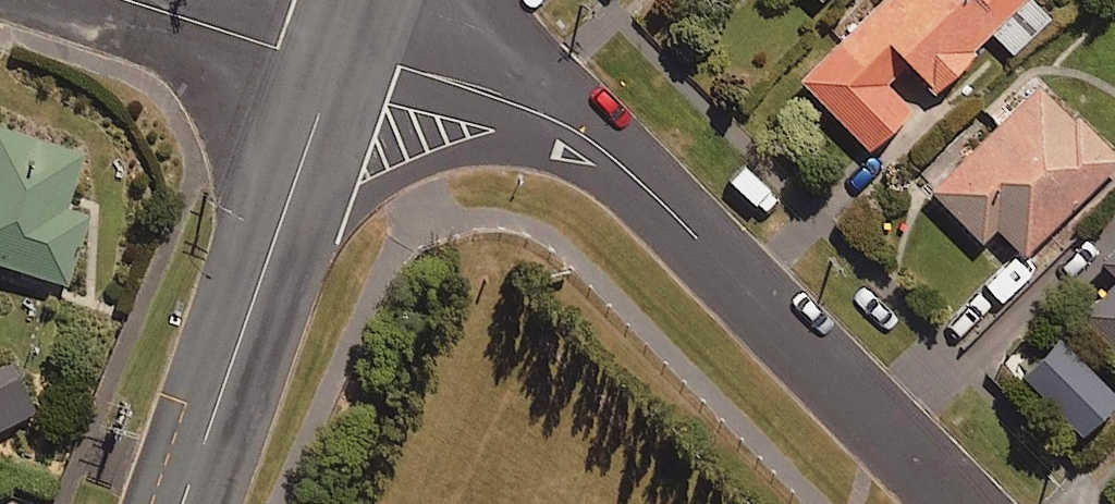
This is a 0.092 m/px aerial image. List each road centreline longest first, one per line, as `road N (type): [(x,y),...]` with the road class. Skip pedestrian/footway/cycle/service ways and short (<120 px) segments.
road 1 (residential): [(335,56),(478,87),(601,146),(960,503)]
road 2 (tertiary): [(335,56),(182,503)]
road 3 (residential): [(142,0),(278,48),(335,56)]

